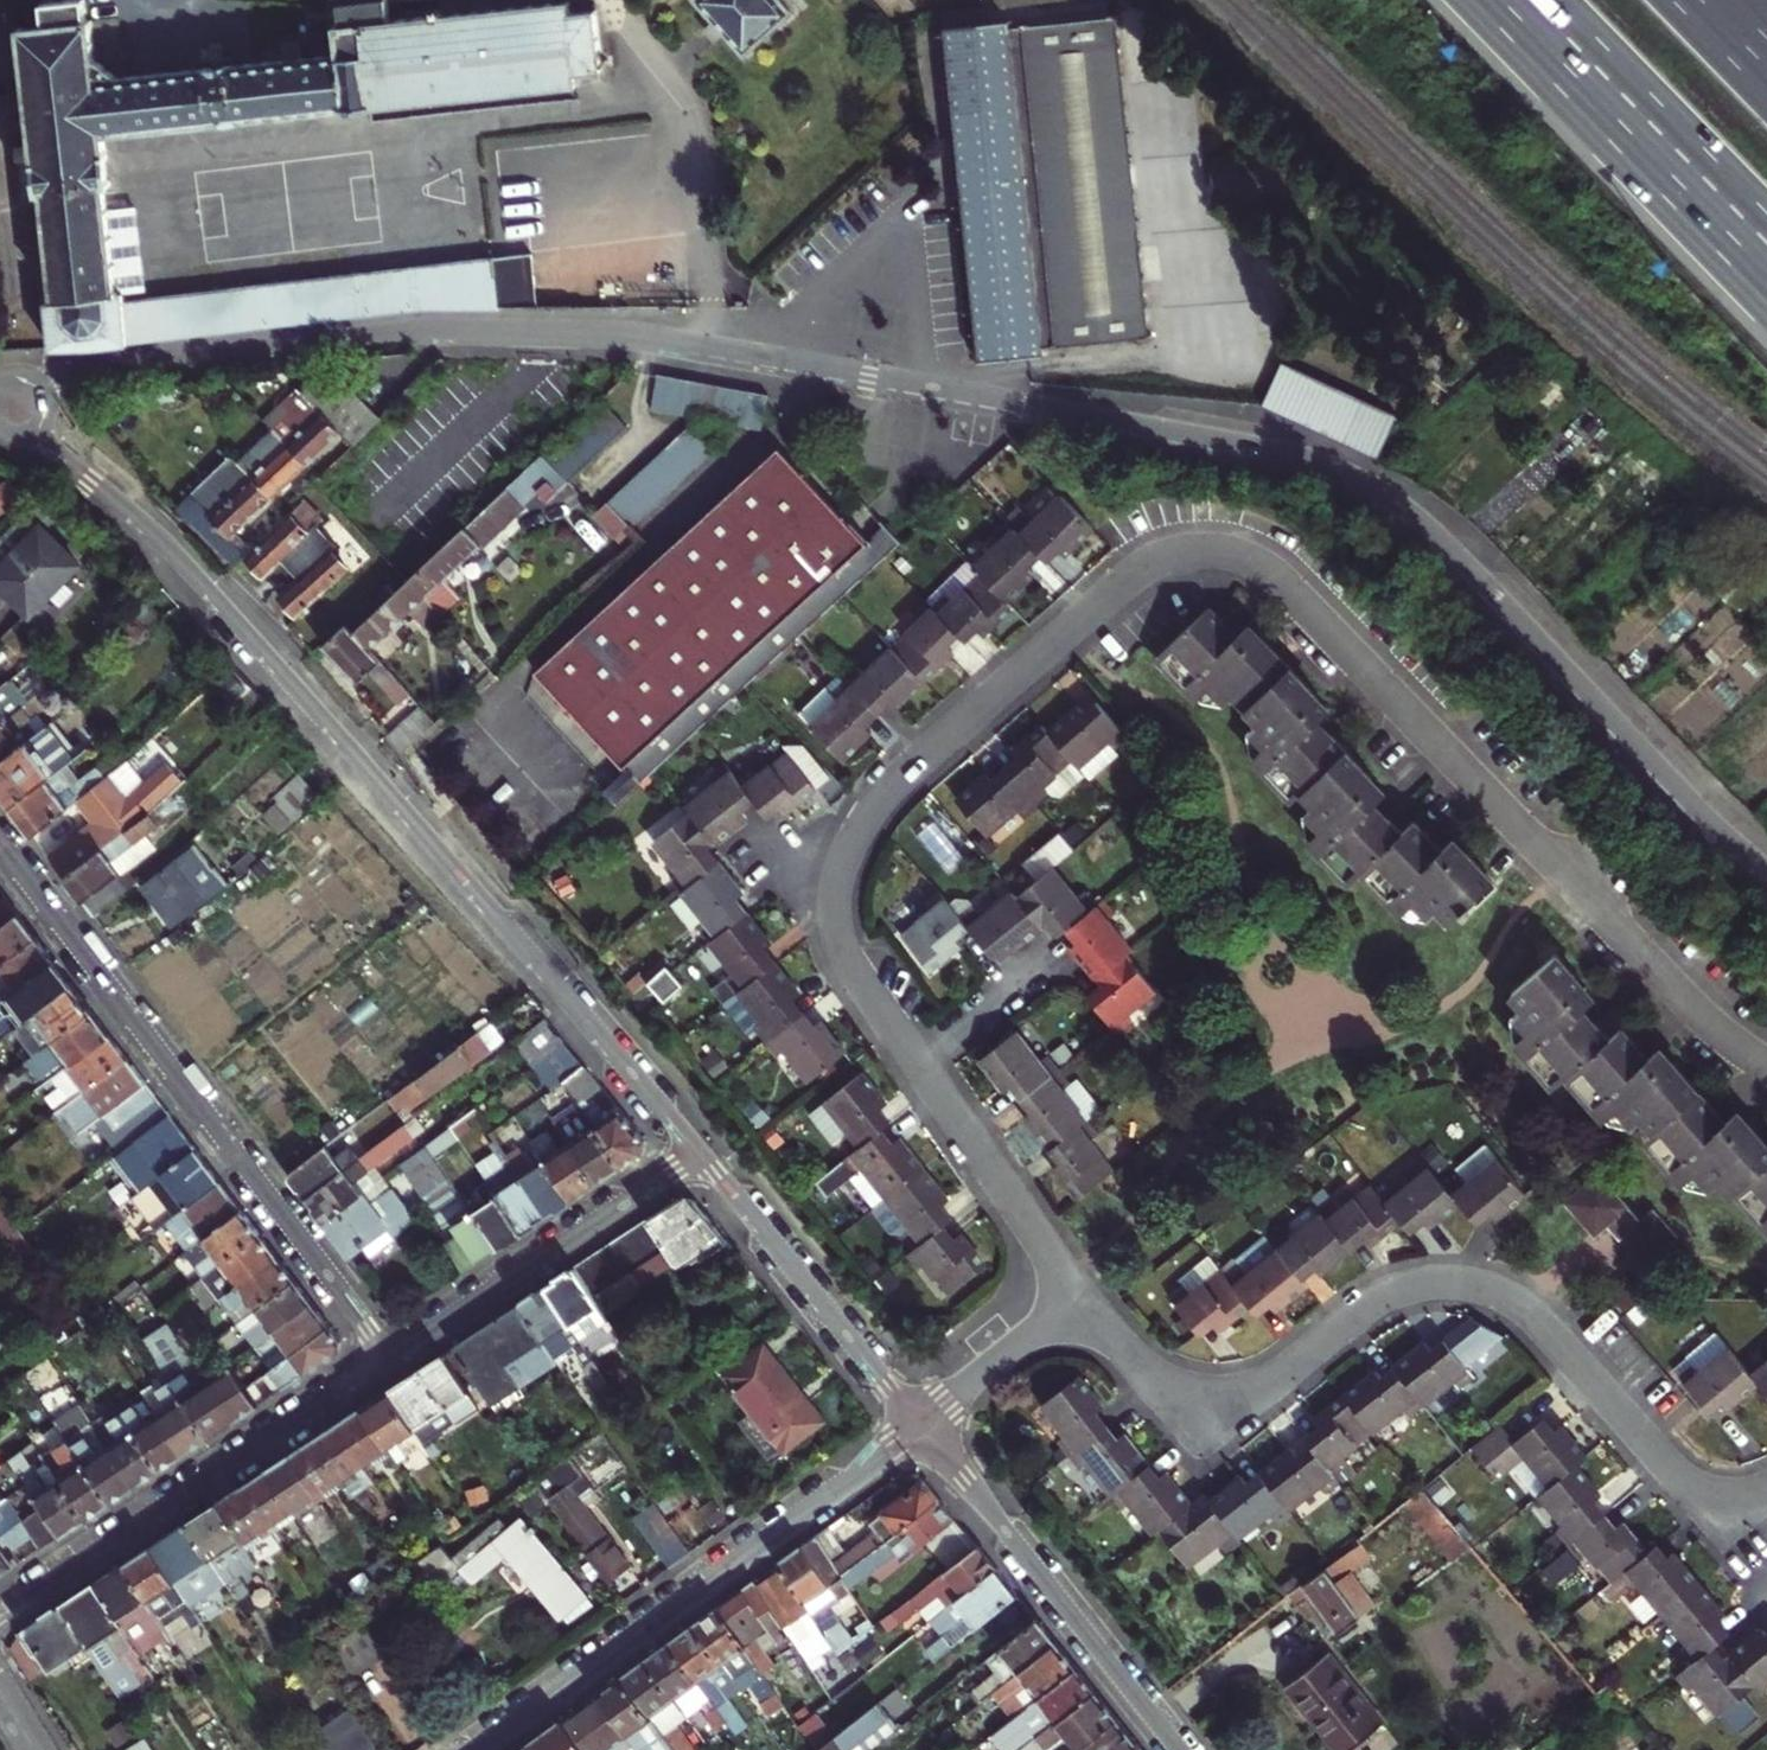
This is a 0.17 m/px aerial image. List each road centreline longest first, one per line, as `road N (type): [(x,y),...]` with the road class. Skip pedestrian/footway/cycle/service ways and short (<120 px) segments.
road 1 (residential): [(1766,871),(1412,515),(1364,482),(1310,461),(617,332),(379,332),(93,366),(43,389)]
road 2 (residential): [(1766,1065),(1270,572),(1214,550),(1148,566),(910,771),(863,830),(840,893),(842,945),(915,1061)]
road 3 (tertiary): [(701,1151),(140,520),(40,429)]
road 4 (residential): [(1082,1294),(1148,1371),(1179,1386),(1229,1391),(1279,1376),(1386,1295),(1438,1285),(1485,1290),(1527,1313),(1679,1478),(1720,1492),(1766,1489)]
road 5 (residential): [(0,843),(388,1357)]
road 6 (tertiary): [(477,1749),(921,1428)]
road 7 (residential): [(388,1357),(0,1617)]
road 8 (tertiary): [(921,1428),(1176,1749)]
road 9 (residential): [(701,1151),(388,1357)]
road 10 (motorway): [(1516,0),(1766,257)]
road 11 (tertiary): [(921,1428),(701,1151)]
road 12 (residential): [(915,1061),(1082,1294)]
road 13 (residential): [(921,1428),(1082,1294)]
road 14 (residential): [(915,1061),(1042,964)]

